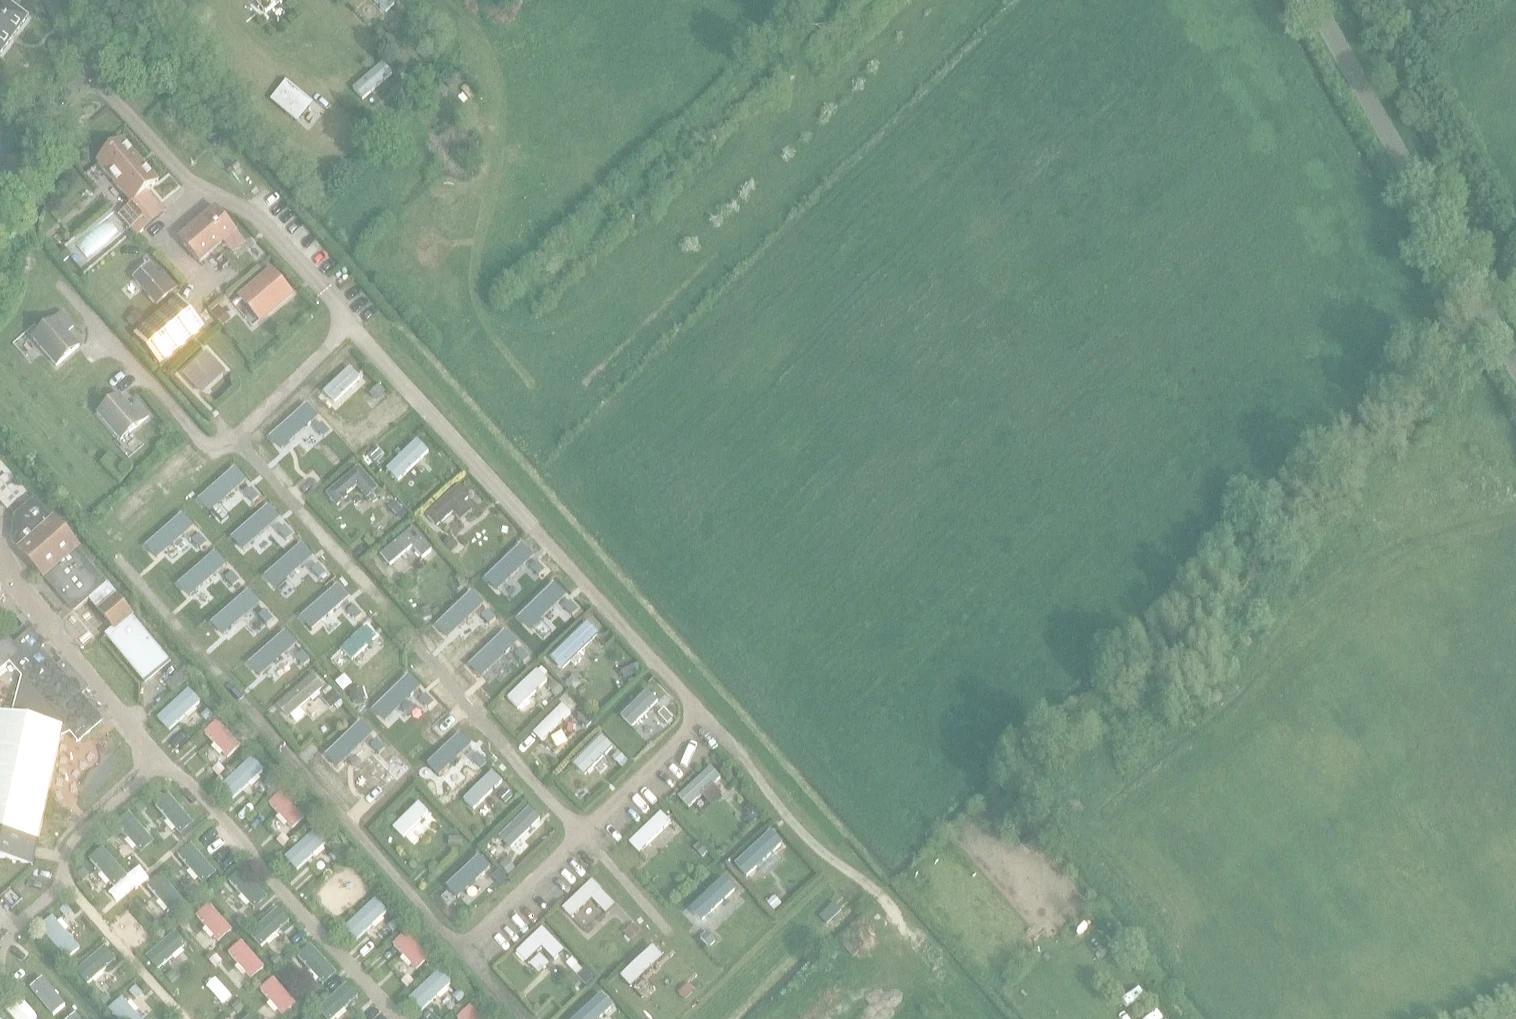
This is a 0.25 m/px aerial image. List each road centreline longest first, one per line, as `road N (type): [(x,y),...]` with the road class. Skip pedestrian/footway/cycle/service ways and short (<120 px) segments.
road 1 (unclassified): [(1515,360),(1314,0)]
road 2 (unclassified): [(0,203),(136,0)]
road 3 (track): [(185,1018),(65,880)]

